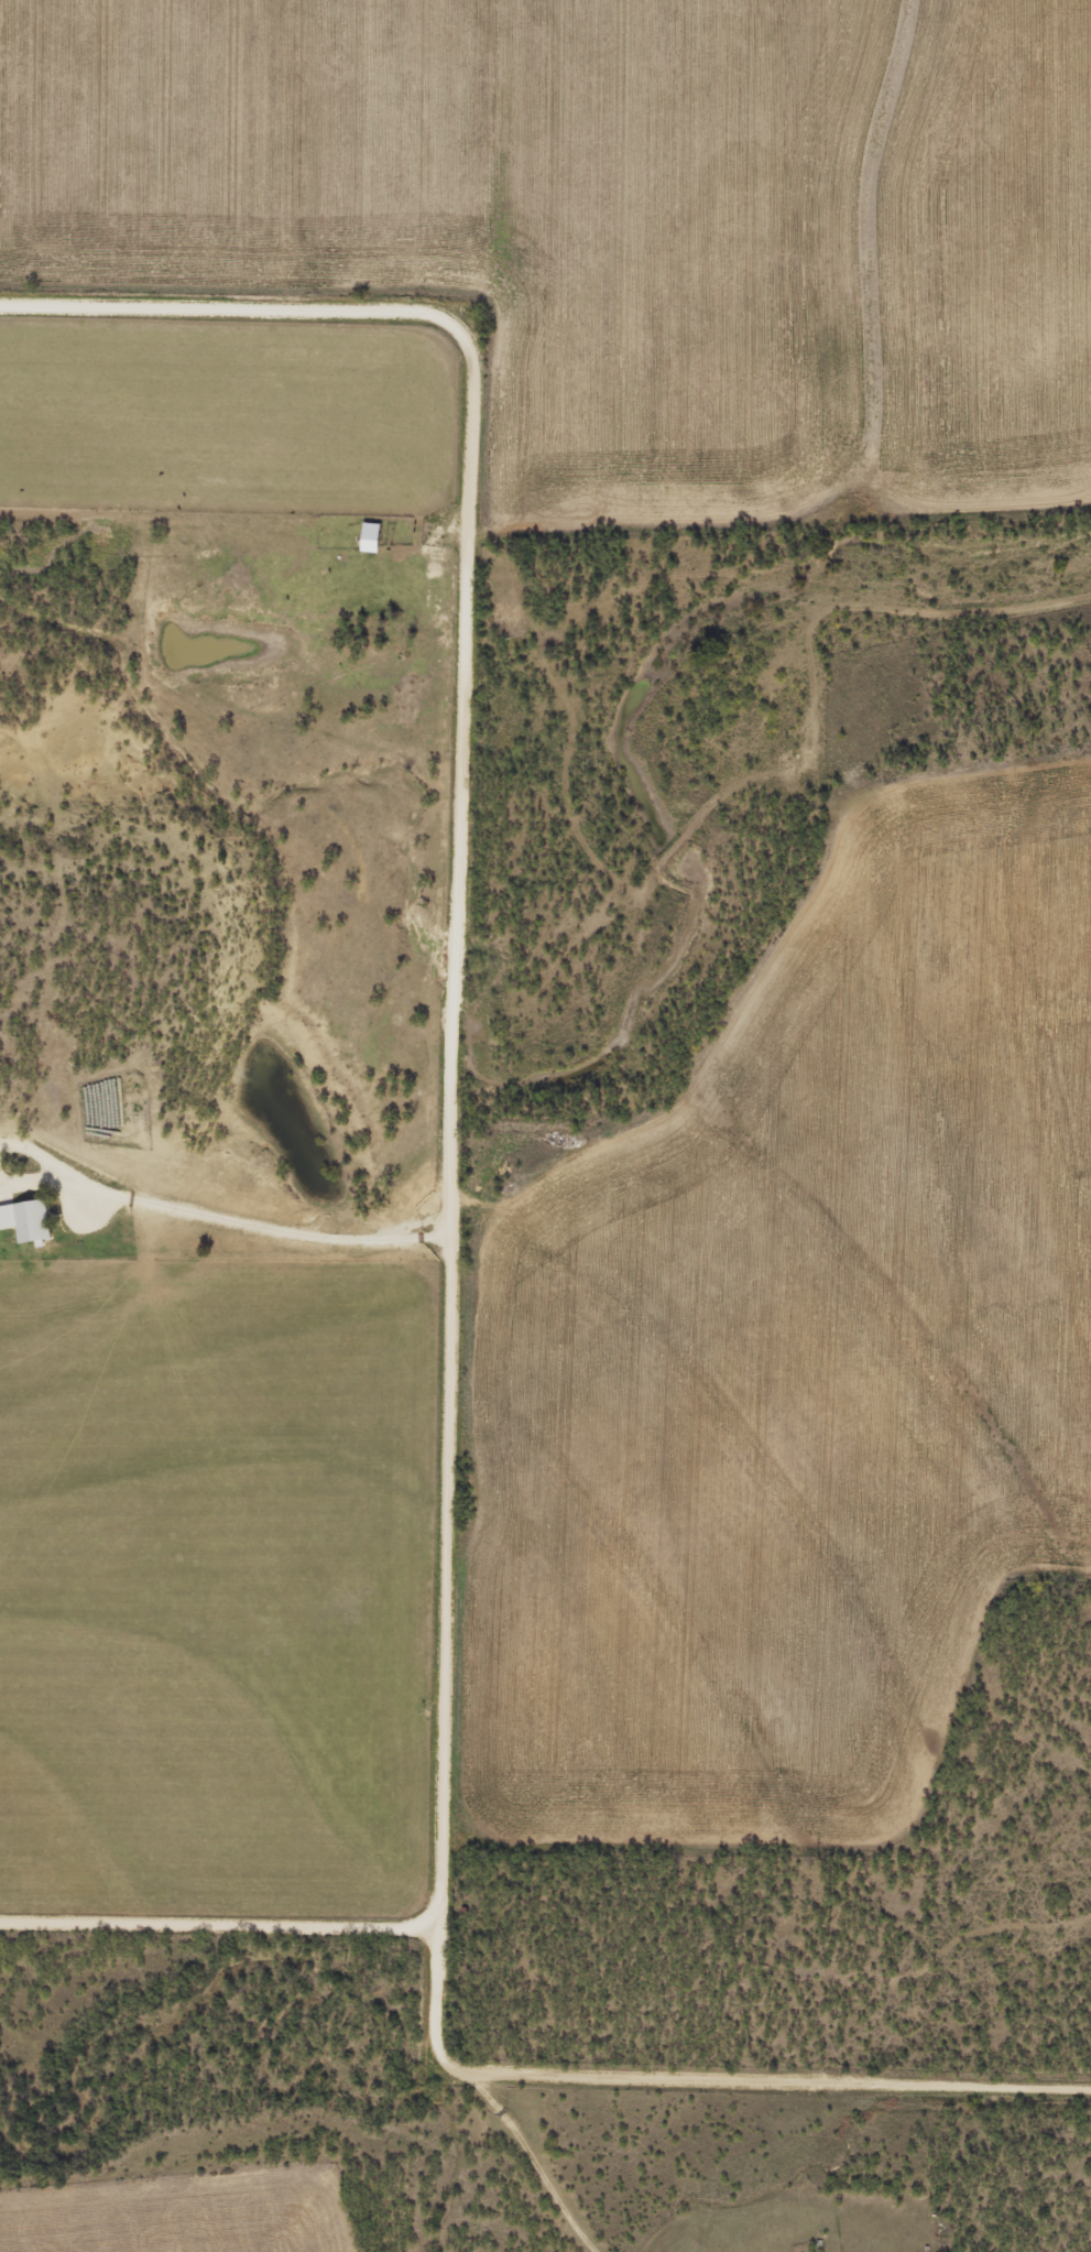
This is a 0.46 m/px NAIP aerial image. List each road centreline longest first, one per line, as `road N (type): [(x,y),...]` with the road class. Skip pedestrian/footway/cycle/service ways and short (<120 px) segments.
road 1 (residential): [(1090,2088),(472,2075),(428,2058),(437,1279),(476,370),(448,337),(388,320),(0,289)]
road 2 (residential): [(0,1919),(425,1925)]
road 3 (residential): [(472,2075),(586,2251)]

